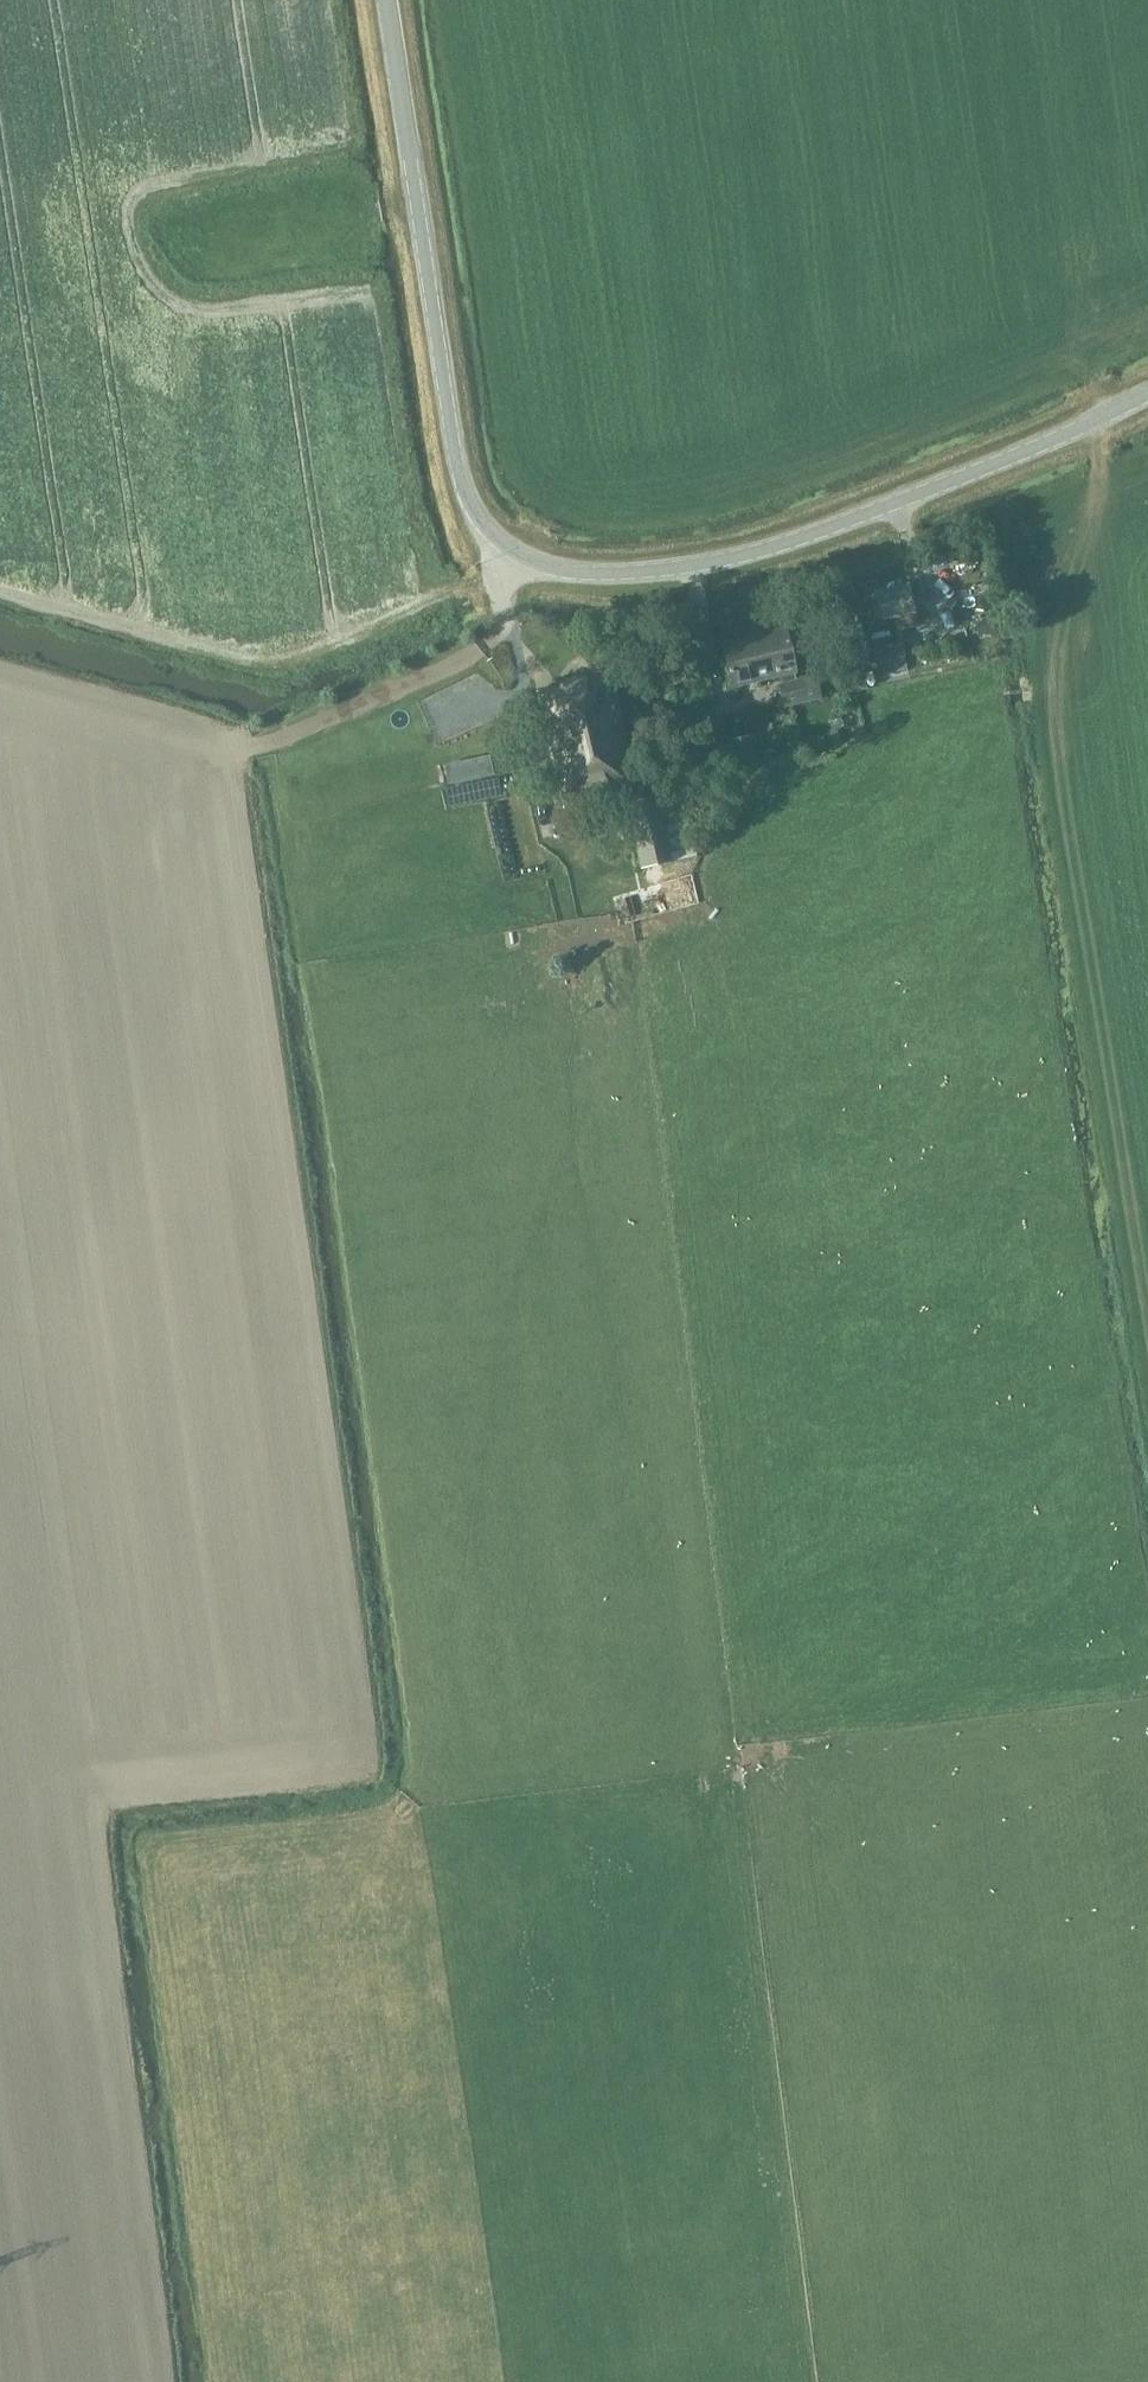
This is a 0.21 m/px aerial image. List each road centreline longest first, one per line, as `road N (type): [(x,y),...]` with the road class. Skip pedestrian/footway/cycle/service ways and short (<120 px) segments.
road 1 (unclassified): [(387,0),(450,447),(491,543),(530,565),(582,576),(740,567),(1147,400)]

